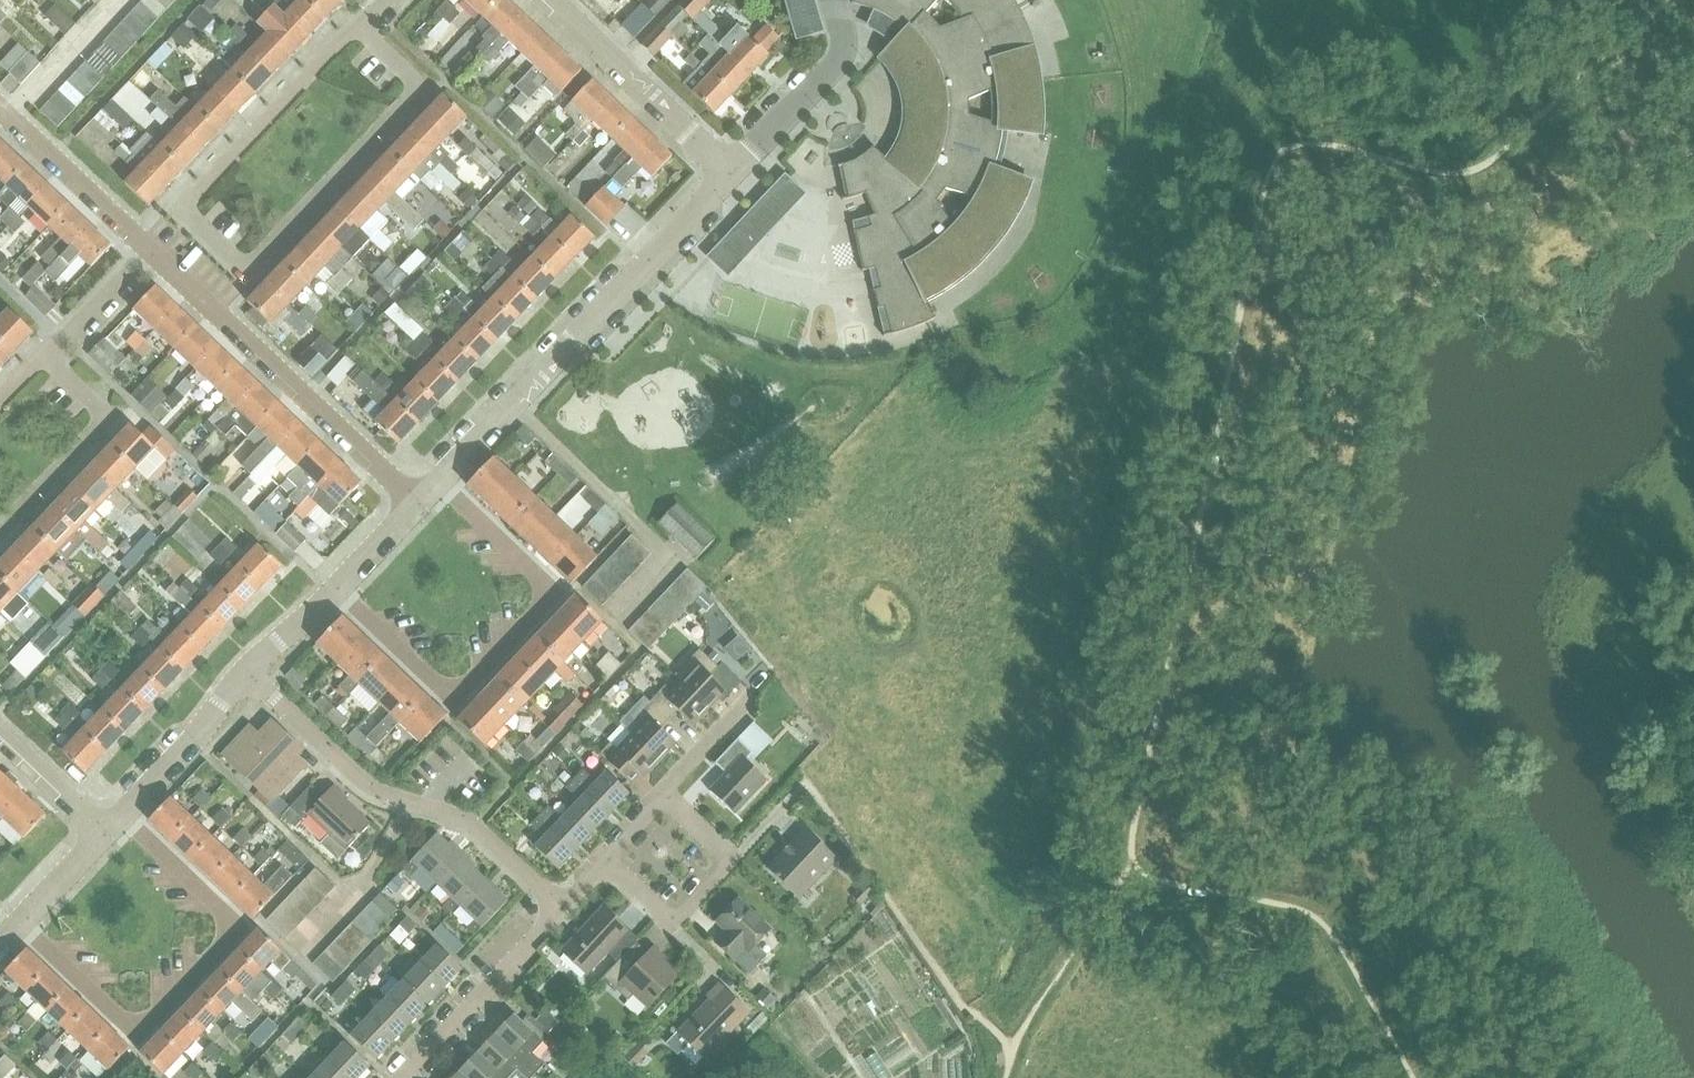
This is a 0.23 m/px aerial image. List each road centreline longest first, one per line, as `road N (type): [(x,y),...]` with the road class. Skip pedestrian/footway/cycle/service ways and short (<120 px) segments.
road 1 (residential): [(358,24),(341,32),(193,191),(186,204),(194,225),(238,265),(255,264),(408,99),(407,71)]
road 2 (residential): [(21,923),(130,1025),(154,1019),(223,947),(227,913),(122,814)]
road 3 (residential): [(336,588),(439,685),(473,685),(543,608),(540,575),(440,481)]
road 4 (residential): [(440,481),(732,173)]
road 5 (residential): [(562,907),(474,824),(361,777),(247,671)]
road 6 (residential): [(418,502),(147,249)]
road 7 (residential): [(732,173),(552,0)]
road 8 (residential): [(399,1077),(562,907)]
road 9 (residential): [(732,173),(843,51),(835,0)]
road 10 (residential): [(147,249),(0,108)]
road 11 (residential): [(122,814),(247,671)]
road 12 (residential): [(610,860),(670,917),(686,911),(726,859)]
road 13 (residential): [(44,353),(147,249)]
road 14 (residential): [(104,834),(0,736)]
road 15 (residential): [(0,536),(96,435)]
road 16 (residential): [(666,798),(669,782),(753,698)]
road 17 (residential): [(21,923),(104,834)]
road 18 (residential): [(247,671),(336,588)]

